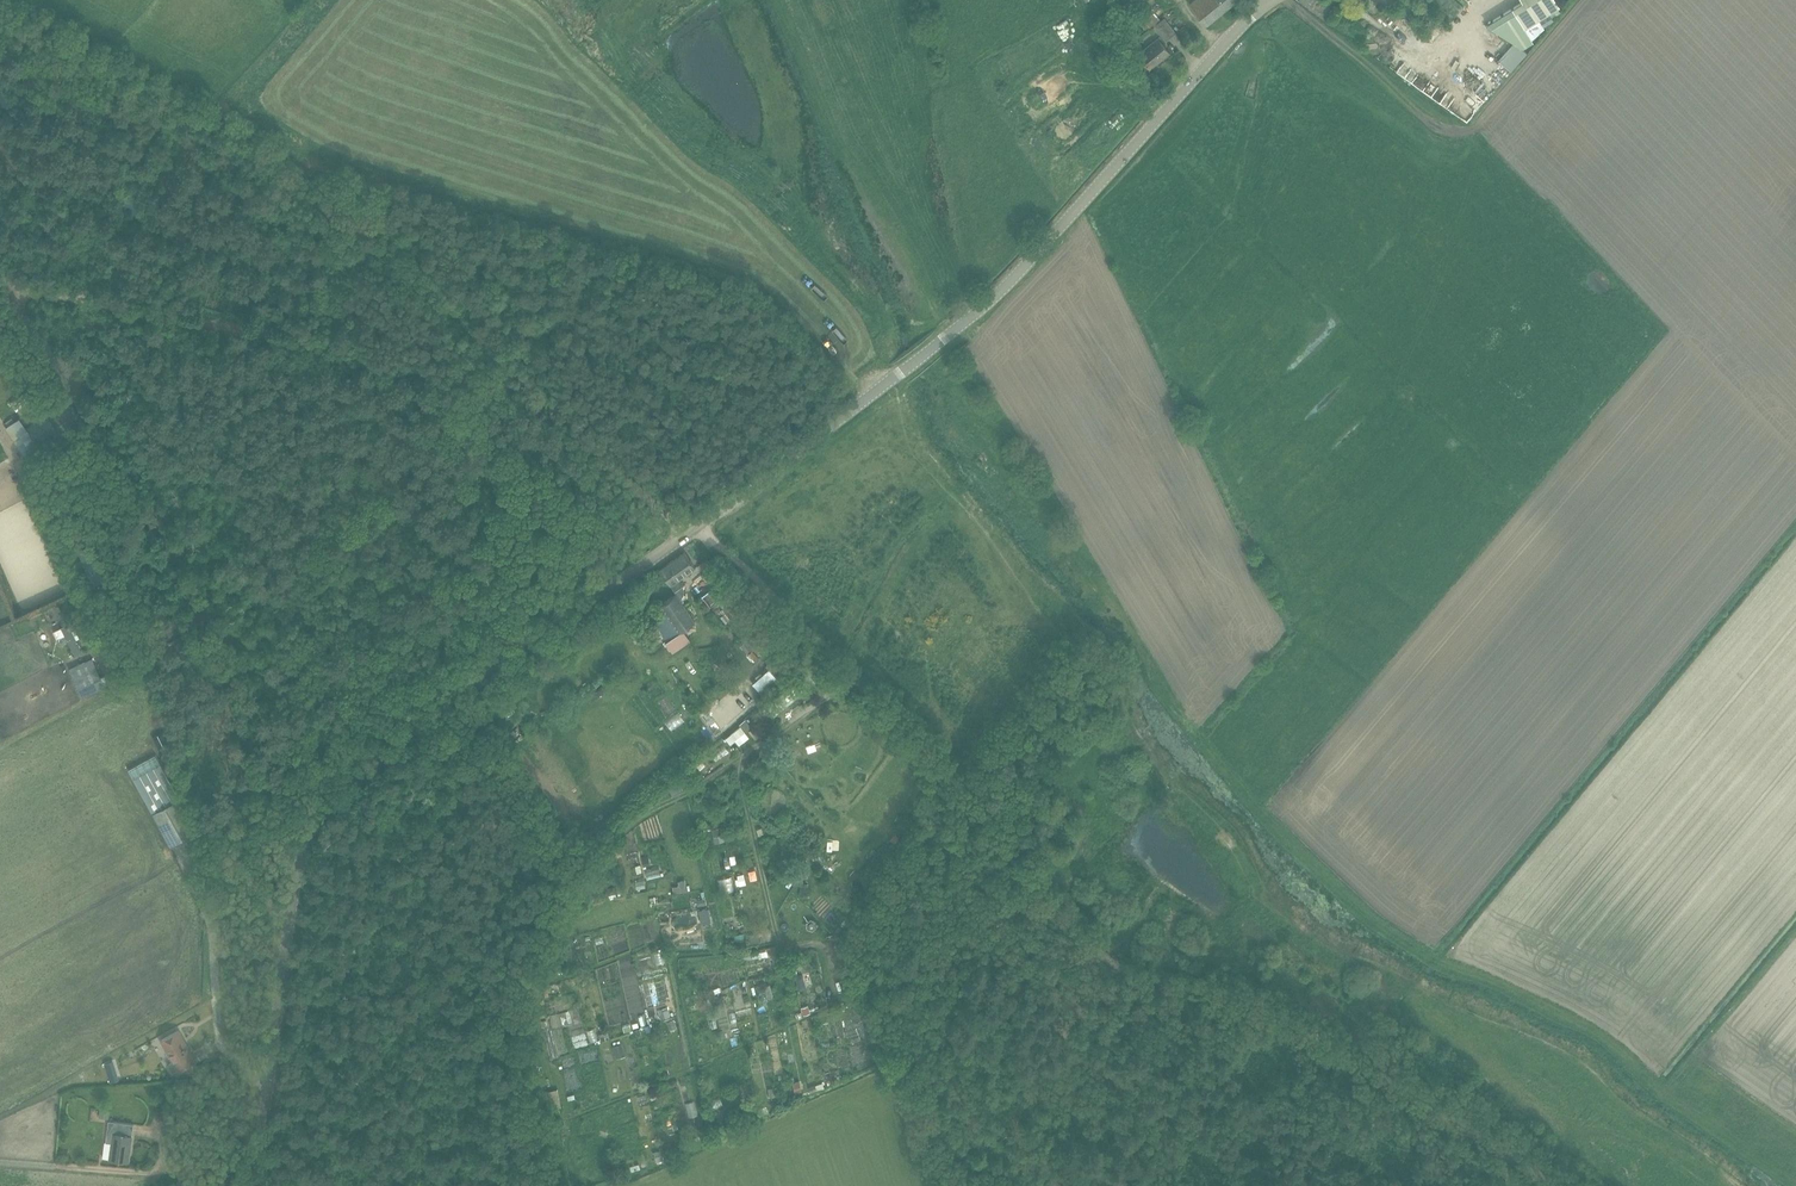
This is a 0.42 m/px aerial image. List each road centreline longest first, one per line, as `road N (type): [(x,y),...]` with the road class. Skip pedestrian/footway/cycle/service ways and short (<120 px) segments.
road 1 (tertiary): [(244,1185),(287,862),(302,822),(329,788),(692,531),(978,310),(1267,0)]
road 2 (track): [(0,269),(448,377),(532,381),(946,772),(1022,872)]

